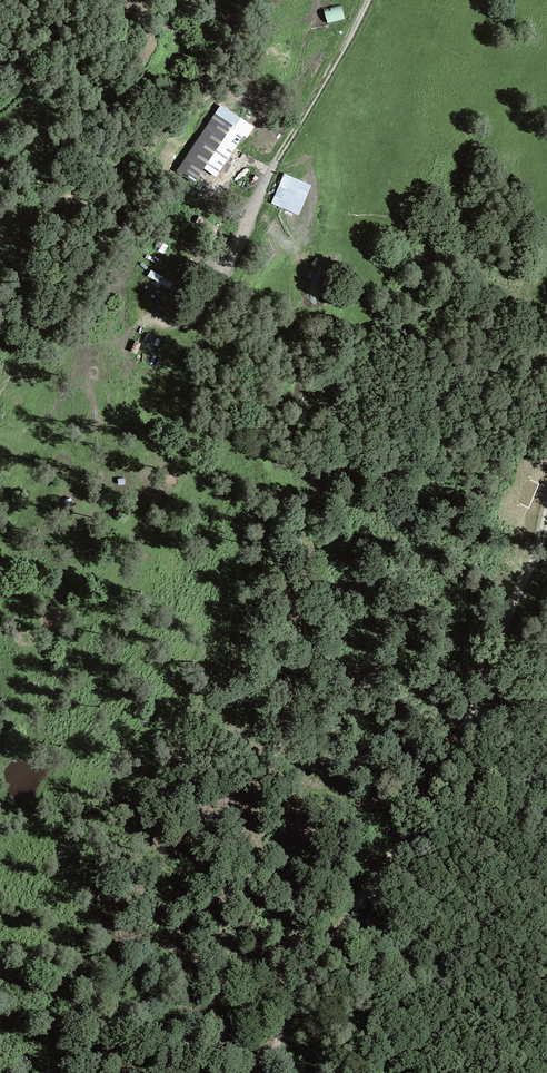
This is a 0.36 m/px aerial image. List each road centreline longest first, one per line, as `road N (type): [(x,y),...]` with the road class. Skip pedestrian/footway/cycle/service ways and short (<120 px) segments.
road 1 (track): [(228,260),(0,818)]
road 2 (track): [(265,1072),(481,707)]
road 3 (track): [(196,322),(159,323),(119,297),(103,267),(136,19)]
road 4 (track): [(228,260),(366,0)]
road 5 (track): [(481,707),(546,499)]

